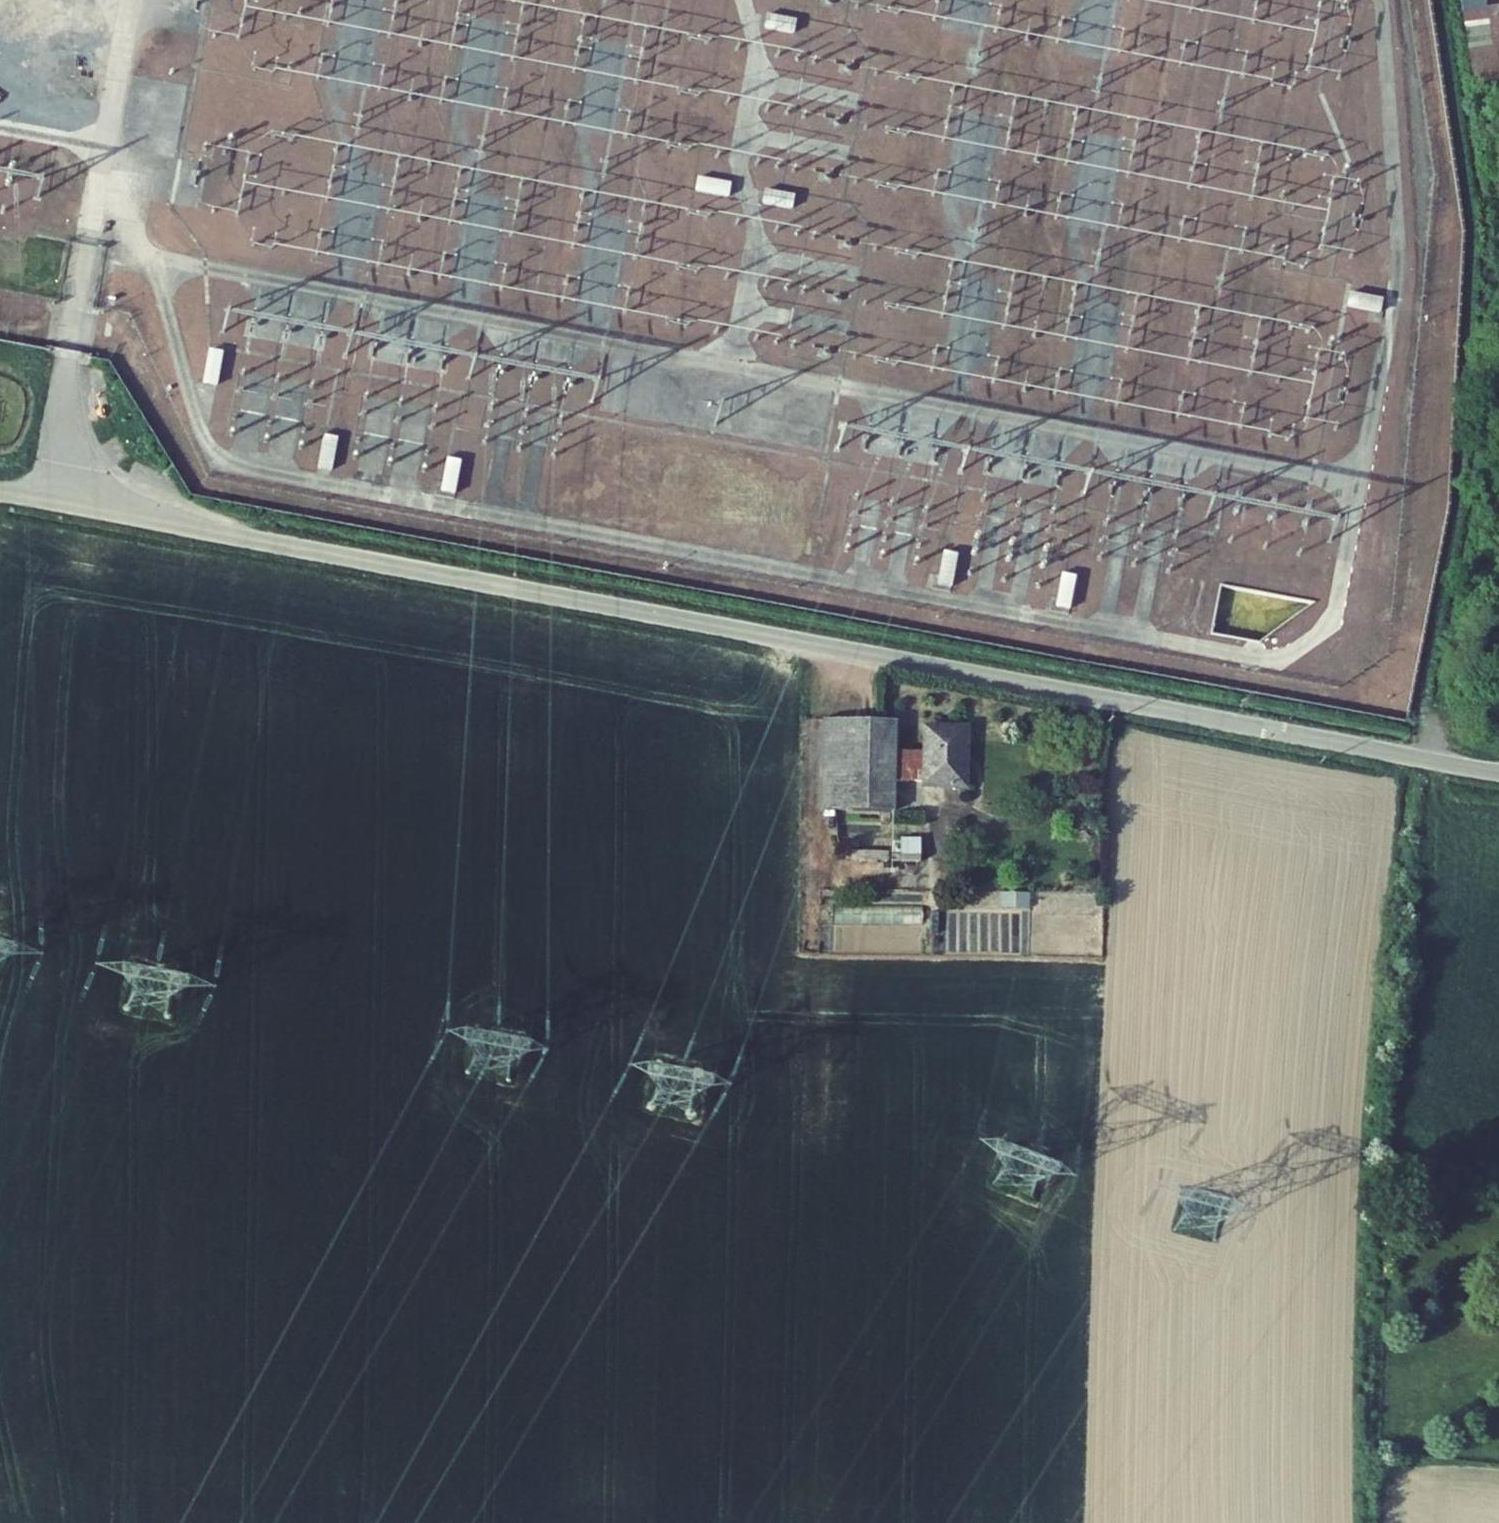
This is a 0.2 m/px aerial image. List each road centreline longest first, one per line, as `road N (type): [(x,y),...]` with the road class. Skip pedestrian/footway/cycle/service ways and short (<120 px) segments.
road 1 (unclassified): [(47,501),(1498,774)]
road 2 (unclassified): [(47,501),(72,355)]

